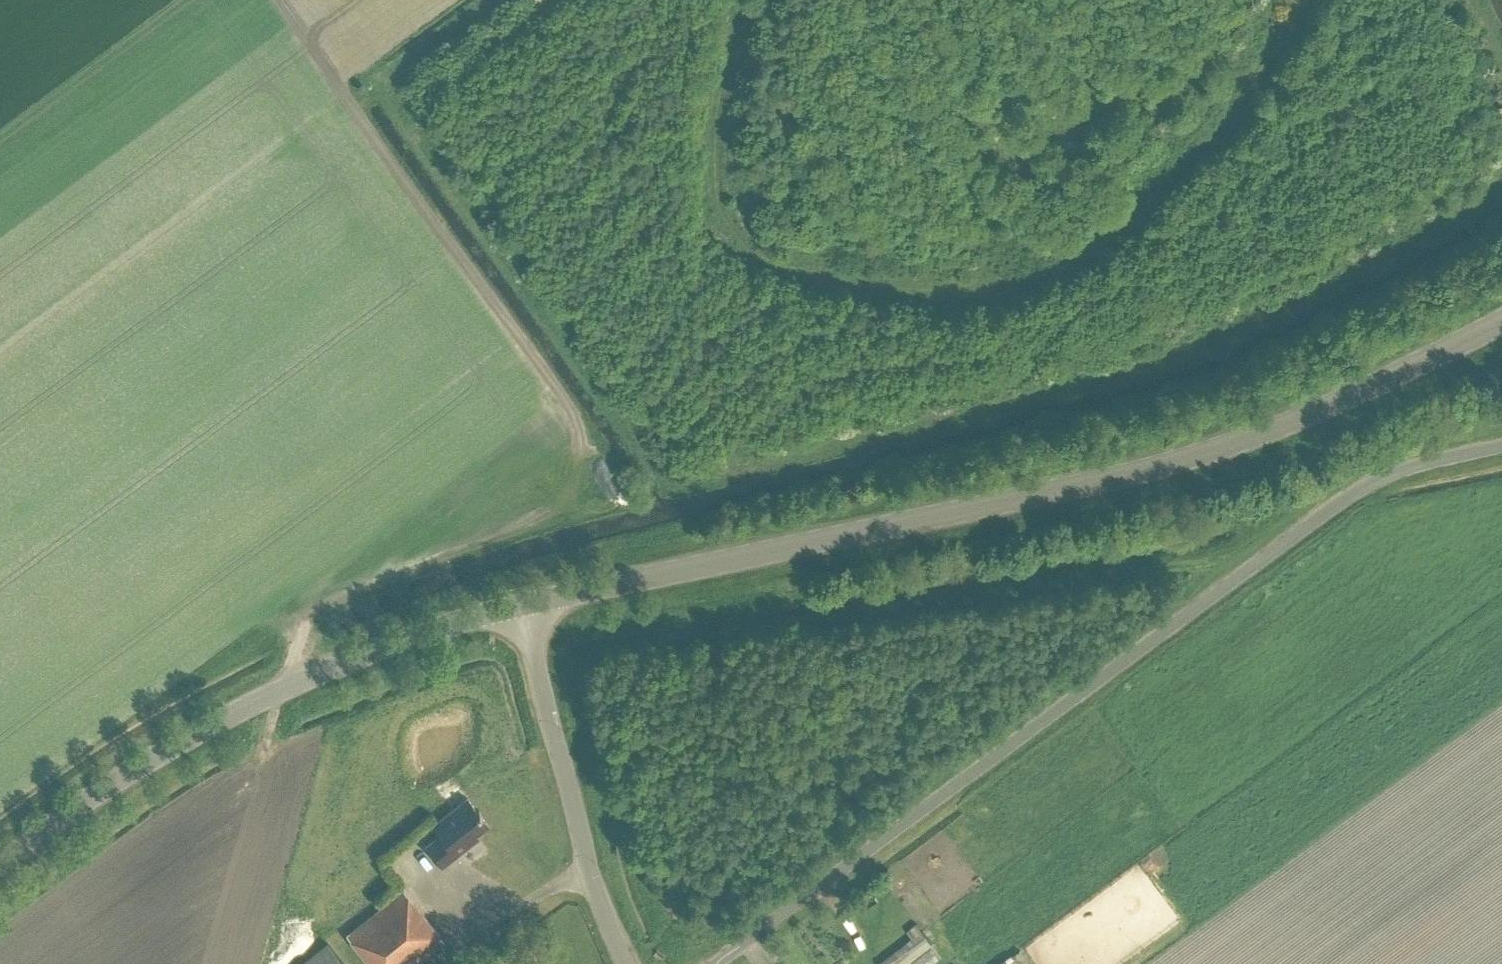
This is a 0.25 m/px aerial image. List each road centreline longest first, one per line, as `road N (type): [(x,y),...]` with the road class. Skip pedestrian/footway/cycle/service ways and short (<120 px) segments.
road 1 (tertiary): [(520,601),(1121,471),(1258,431),(1501,321)]
road 2 (unclassified): [(710,963),(1343,495),(1384,473),(1501,444)]
road 3 (tertiary): [(0,856),(220,719),(337,663),(520,601)]
road 4 (unclassified): [(629,963),(595,885),(520,601)]

